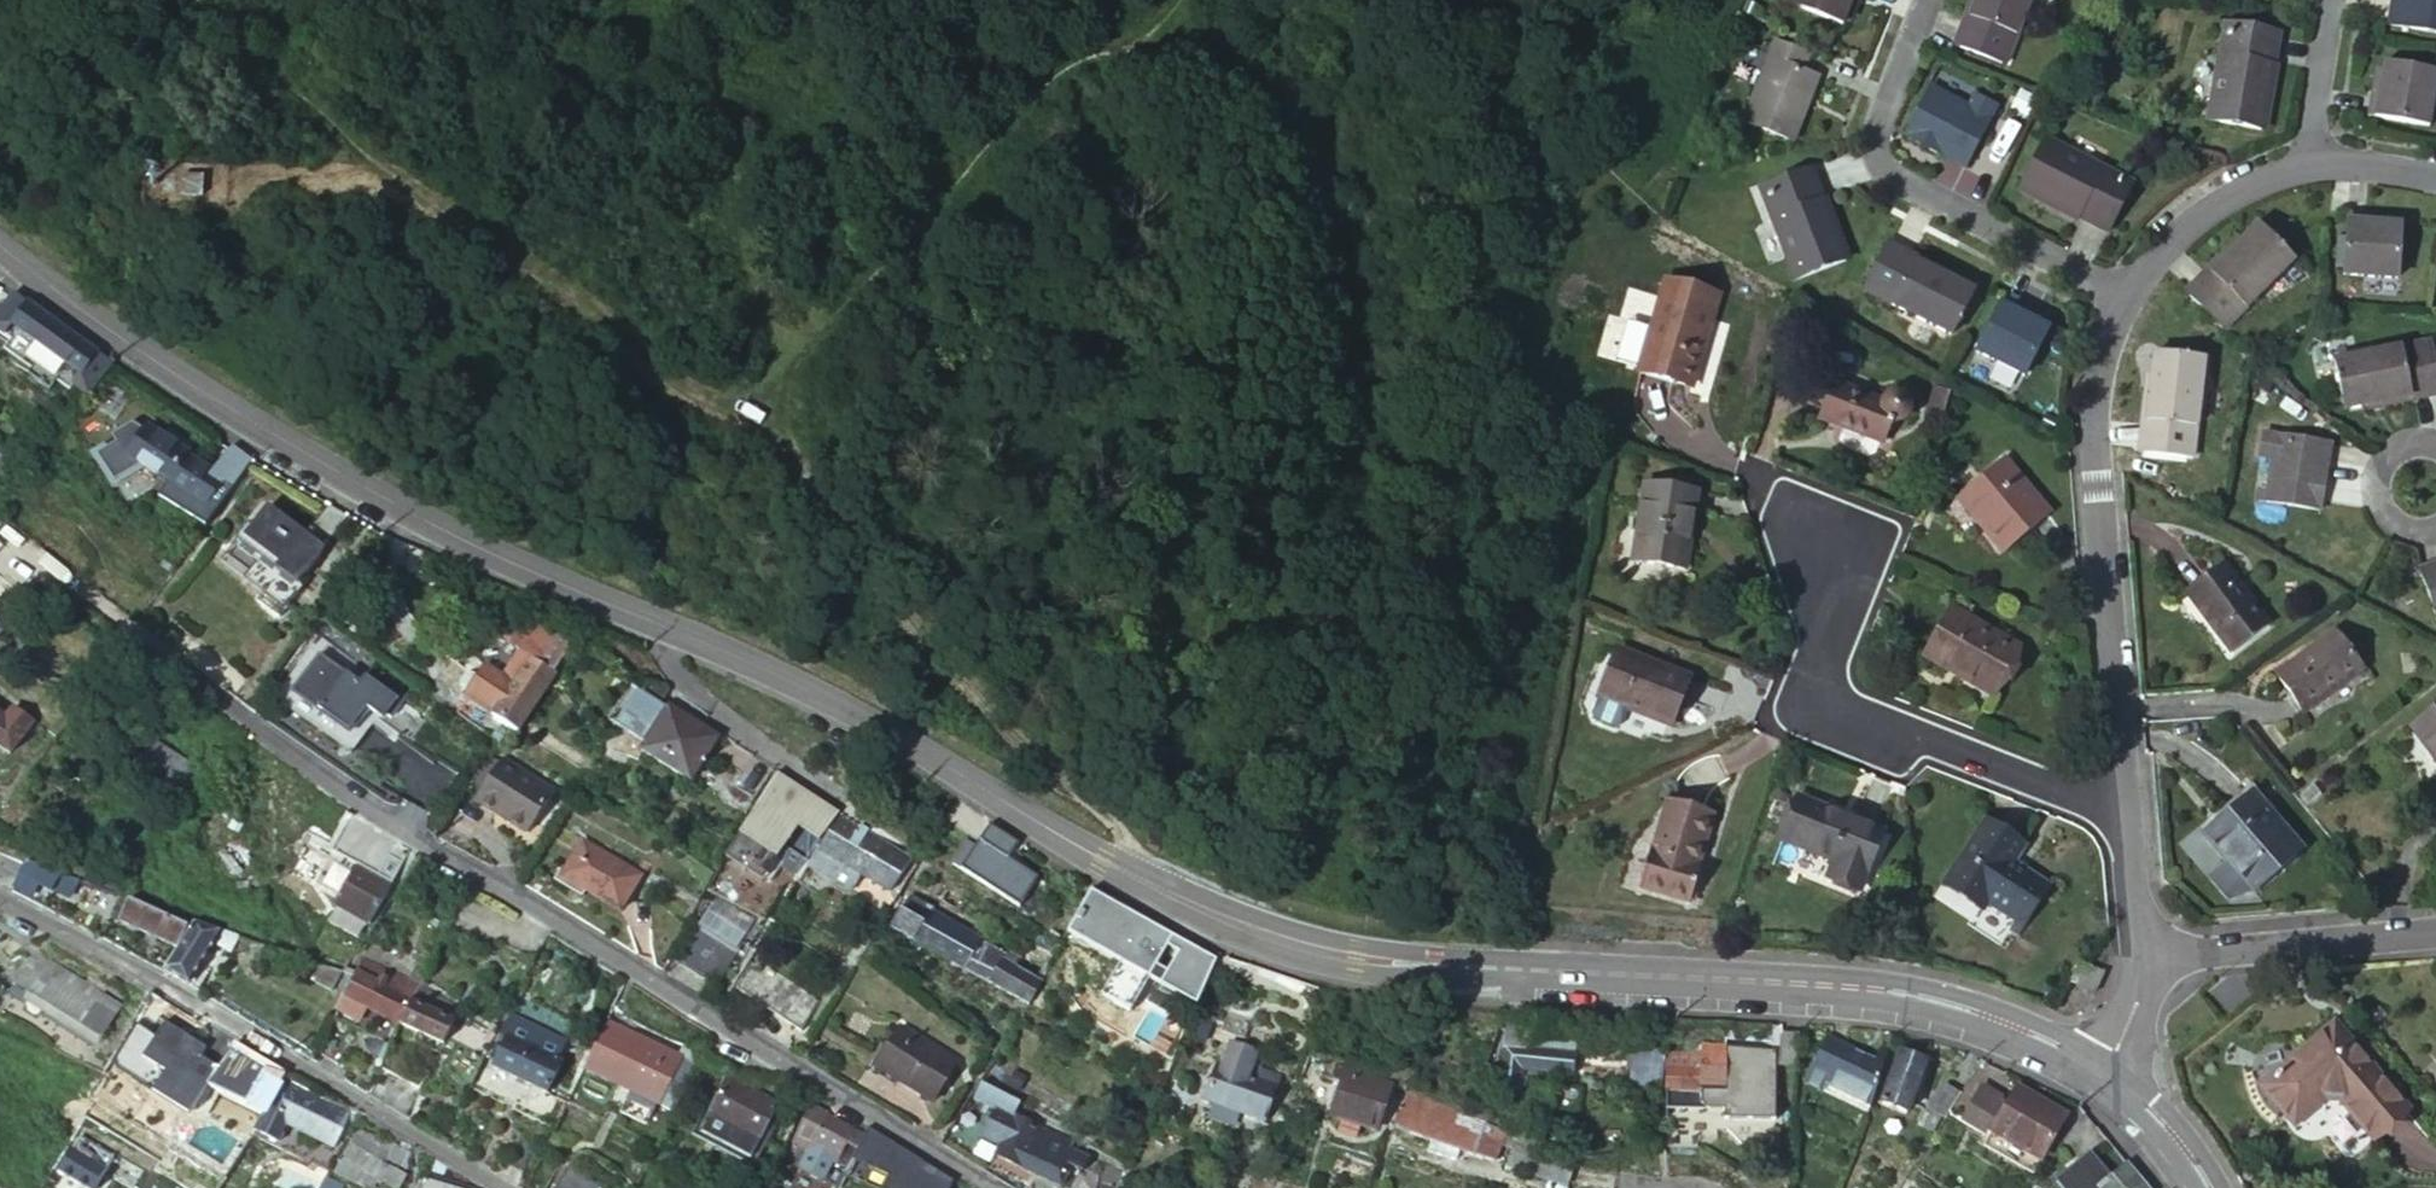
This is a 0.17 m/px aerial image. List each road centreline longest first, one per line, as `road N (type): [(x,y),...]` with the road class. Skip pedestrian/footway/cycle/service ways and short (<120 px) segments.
road 1 (tertiary): [(0,246),(228,407),(446,532),(817,696),(1187,904),(1312,950),(1387,964),(1890,989),(1983,1013),(2101,1072)]
road 2 (track): [(1148,882),(1116,820),(1038,758),(923,644),(767,418),(781,386),(745,255),(721,104),(687,0)]
road 3 (residential): [(1001,1187),(411,835),(173,662)]
road 4 (track): [(767,418),(726,411),(674,388),(545,272),(371,158),(196,0)]
road 5 (residential): [(0,896),(208,1009),(506,1187)]
road 6 (track): [(1172,0),(1154,24),(1072,68),(1025,112),(781,386)]
road 7 (residential): [(2125,293),(2096,374),(2092,440),(2123,821)]
road 8 (residential): [(2123,821),(1831,707),(1819,669),(1829,556)]
road 9 (residential): [(2125,293),(1888,173),(1878,156),(1880,131),(1929,0)]
road 10 (residential): [(2145,955),(2435,934)]
road 11 (residential): [(2308,165),(2241,186),(2159,251),(2125,293)]
road 12 (track): [(389,169),(196,186)]
road 13 (residential): [(2333,0),(2308,165)]
road 14 (tertiary): [(2101,1072),(2145,1105),(2210,1187)]
road 15 (residential): [(2123,821),(2145,955)]
road 16 (residential): [(2435,180),(2308,165)]
road 17 (residential): [(2145,955),(2101,1072)]

